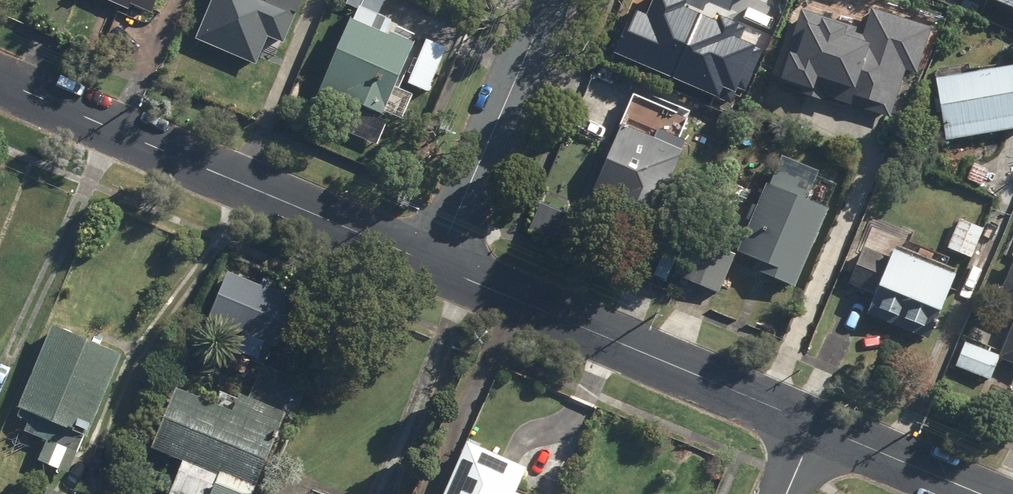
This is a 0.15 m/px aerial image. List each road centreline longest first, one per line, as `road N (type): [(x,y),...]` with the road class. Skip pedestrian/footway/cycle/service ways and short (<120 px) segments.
road 1 (residential): [(436,265),(0,81)]
road 2 (residential): [(816,426),(436,265)]
road 3 (residential): [(550,0),(436,265)]
road 4 (residential): [(977,493),(816,426)]

